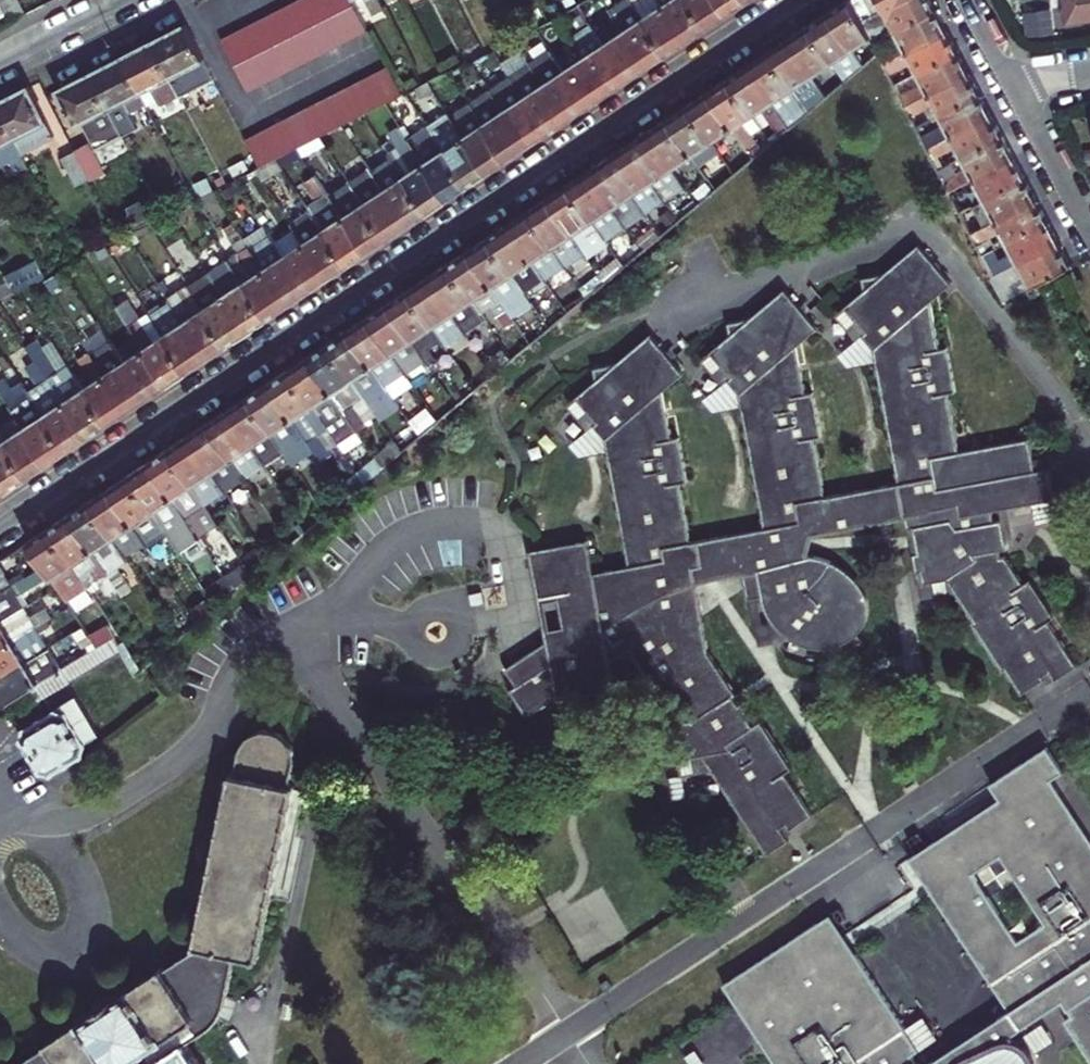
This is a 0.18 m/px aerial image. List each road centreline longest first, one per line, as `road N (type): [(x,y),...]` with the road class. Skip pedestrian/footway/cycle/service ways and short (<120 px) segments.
road 1 (residential): [(0,526),(800,0)]
road 2 (residential): [(1010,86),(1089,238)]
road 3 (residential): [(123,0),(0,63)]

